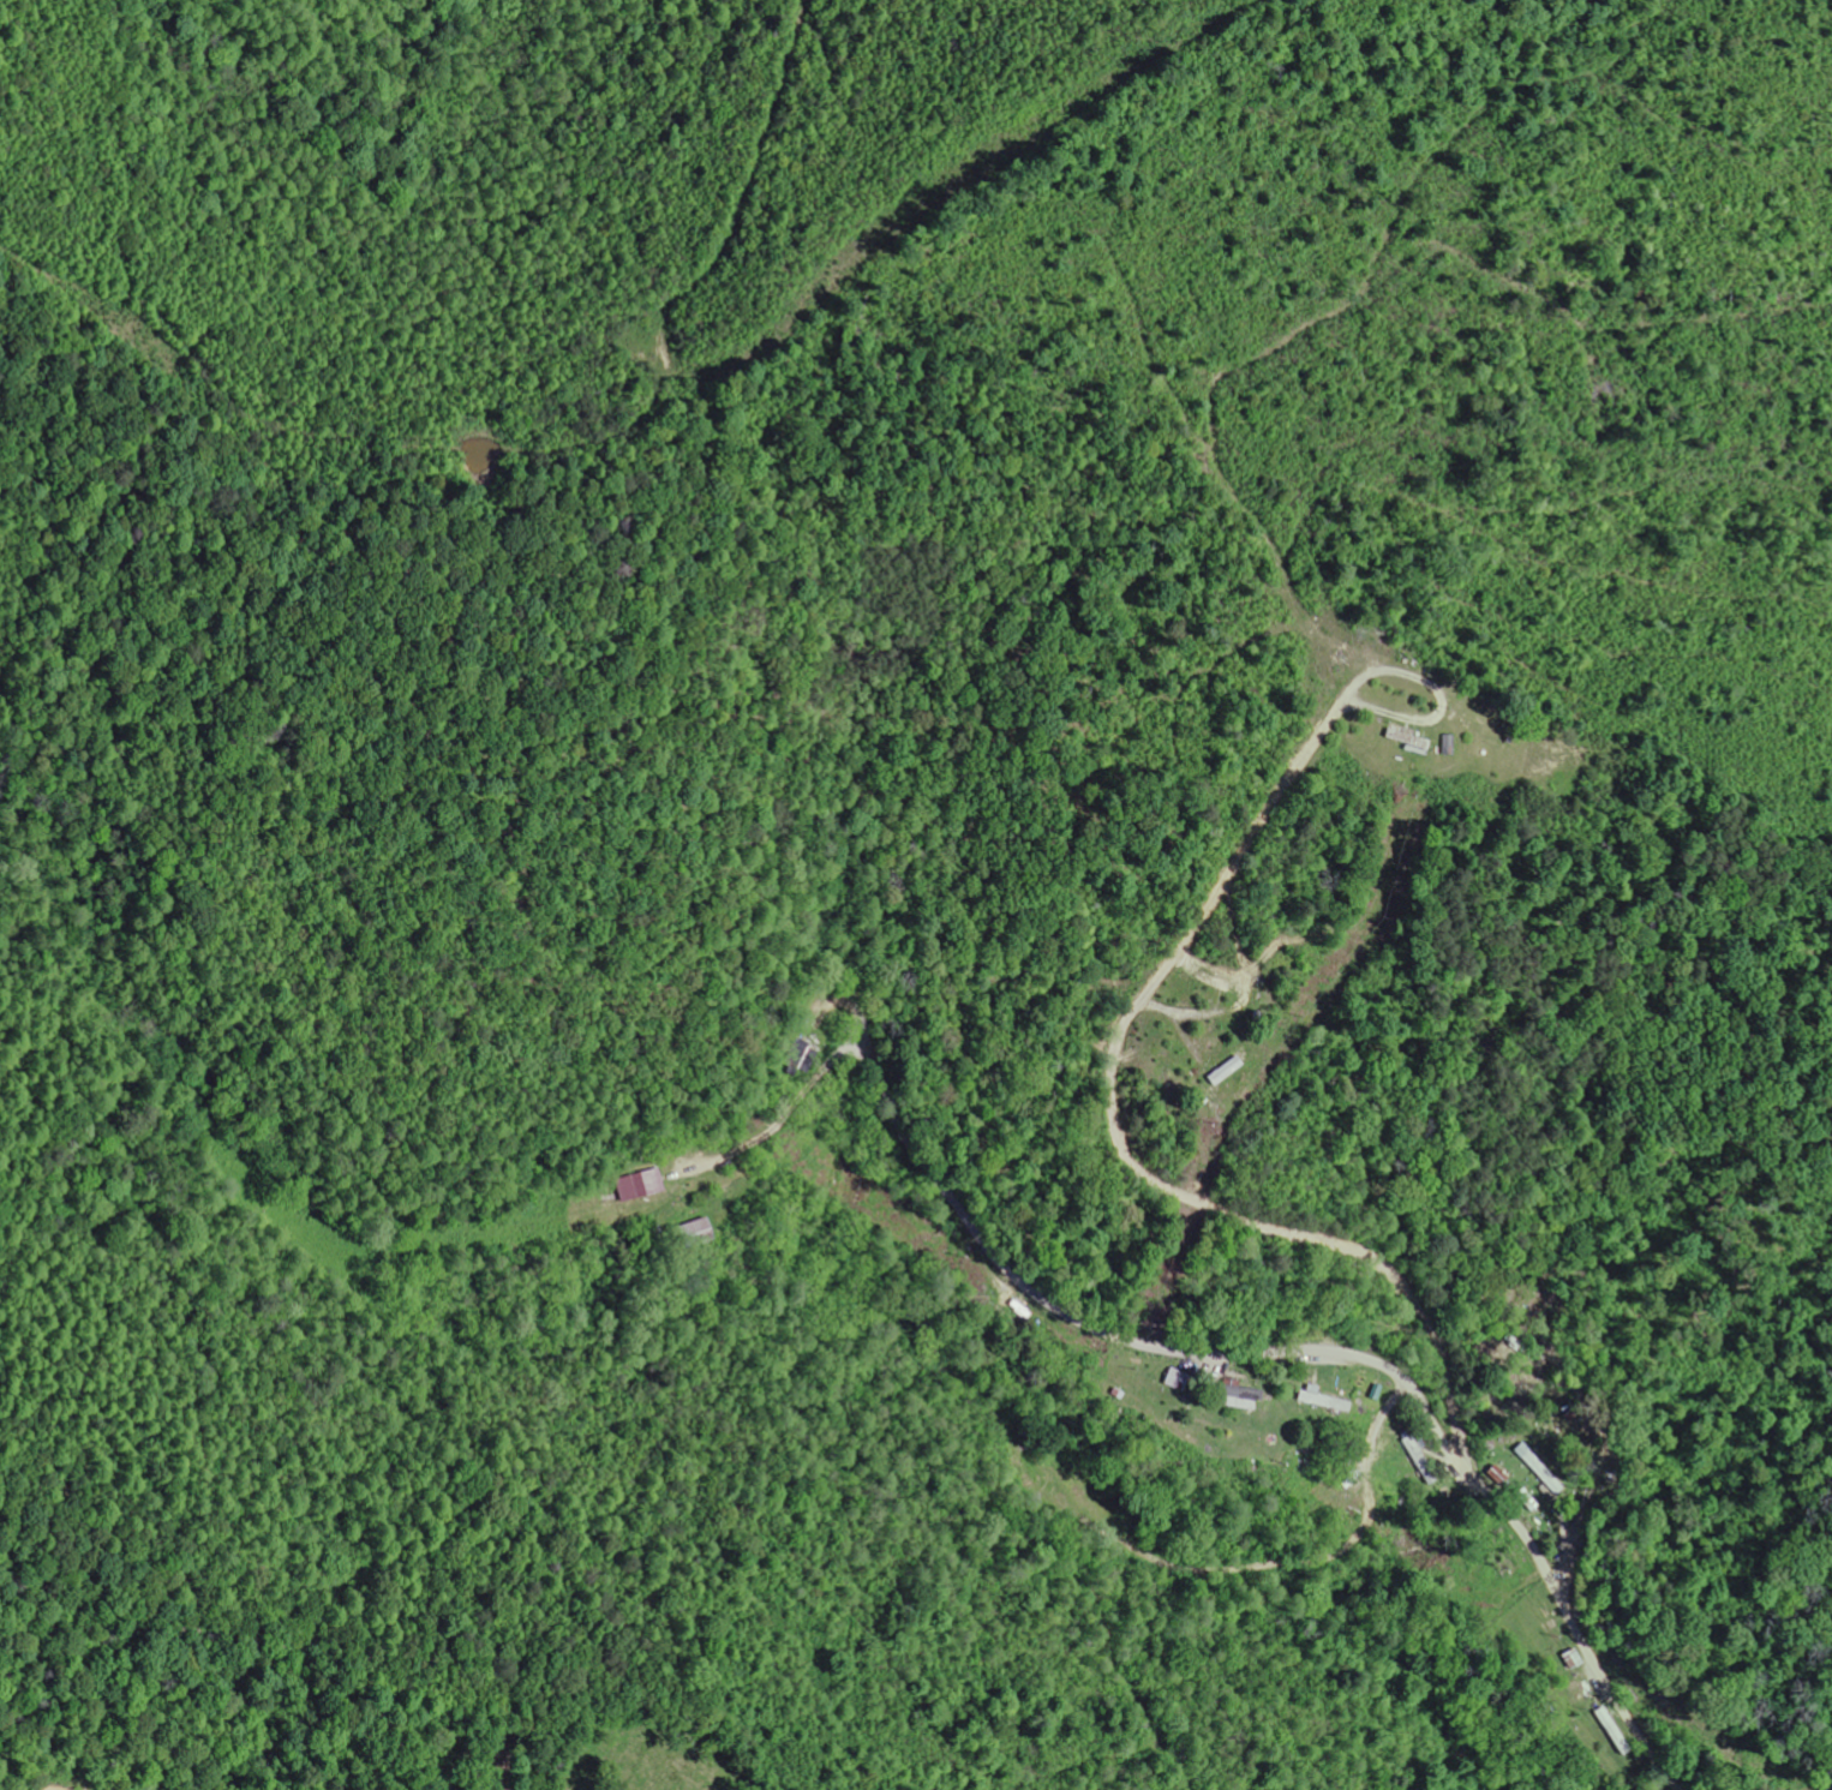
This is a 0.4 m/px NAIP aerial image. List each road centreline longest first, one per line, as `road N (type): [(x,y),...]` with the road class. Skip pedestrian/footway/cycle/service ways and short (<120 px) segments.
road 1 (residential): [(1673,1789),(1612,1701),(1513,1522),(1454,1460),(1393,1373),(1337,1351),(1159,1351),(1068,1318),(976,1241),(894,1125),(868,1056),(839,1060)]

